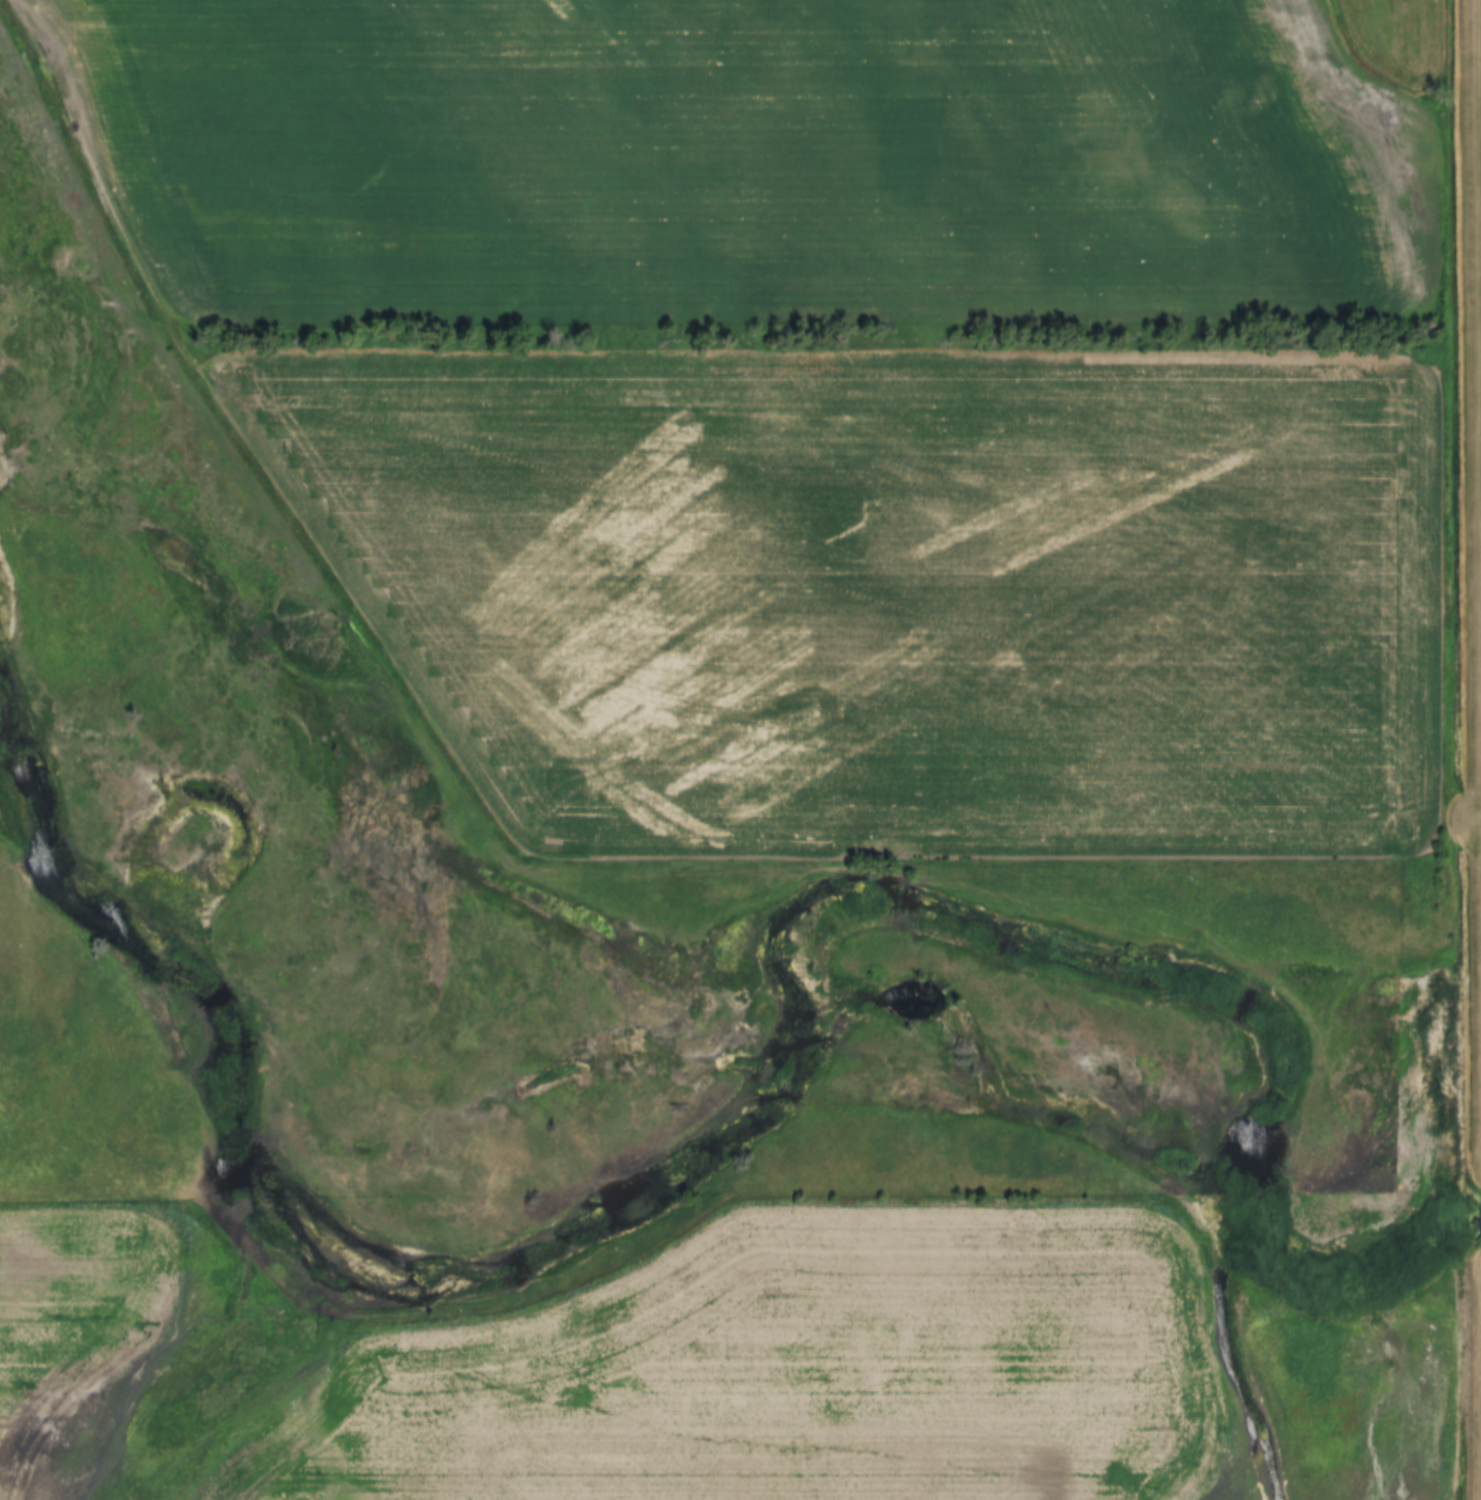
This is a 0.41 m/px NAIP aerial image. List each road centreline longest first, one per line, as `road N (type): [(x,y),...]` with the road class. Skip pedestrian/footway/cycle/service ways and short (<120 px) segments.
road 1 (track): [(164,308),(98,170),(59,43),(24,0)]

